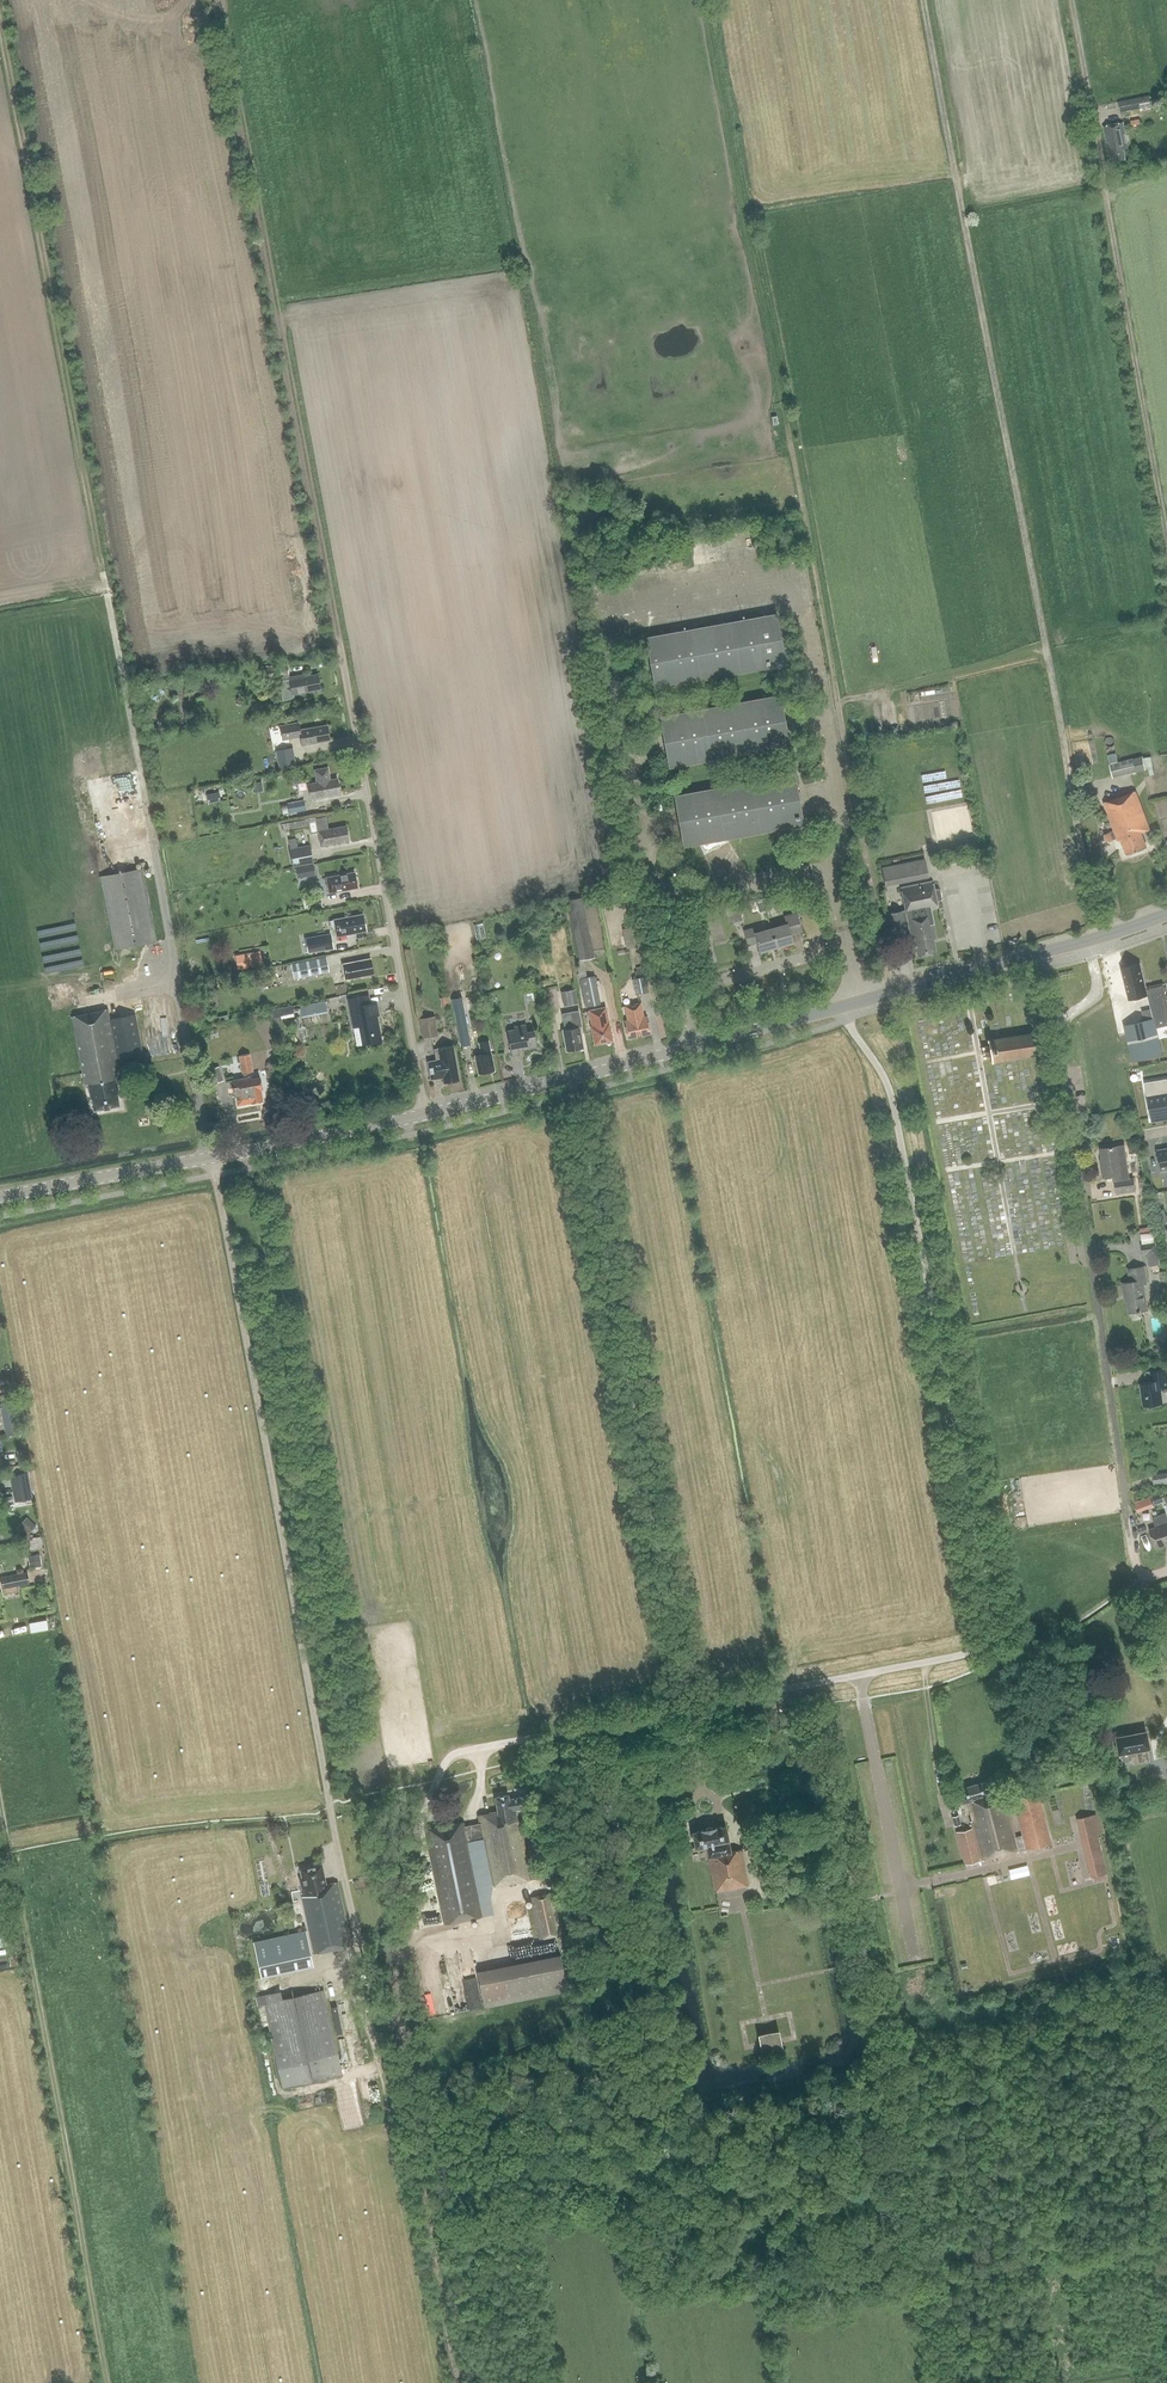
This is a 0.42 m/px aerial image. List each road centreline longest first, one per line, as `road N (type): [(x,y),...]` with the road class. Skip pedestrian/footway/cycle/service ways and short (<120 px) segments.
road 1 (track): [(1088,942),(1094,930),(918,0)]
road 2 (track): [(868,865),(706,0)]
road 3 (track): [(210,1158),(362,1980),(378,1983)]
road 4 (track): [(337,633),(218,0)]
road 5 (track): [(0,1801),(108,2382)]
road 6 (track): [(1166,558),(1064,0)]
road 7 (unclassified): [(426,1115),(337,633)]
road 8 (tertiary): [(0,1197),(426,1115)]
road 9 (track): [(1132,1546),(1072,1122)]
road 10 (residential): [(695,1047),(688,1004),(704,987),(834,951),(849,958),(861,1002)]
road 11 (tertiary): [(861,1002),(1088,942)]
road 12 (track): [(920,1662),(958,1872)]
road 13 (unclassified): [(1072,1122),(1060,1032),(1097,990),(1088,942)]
road 14 (tertiary): [(426,1115),(575,1080)]
road 15 (tertiary): [(695,1047),(842,1008)]
road 16 (tertiary): [(575,1080),(695,1047)]

